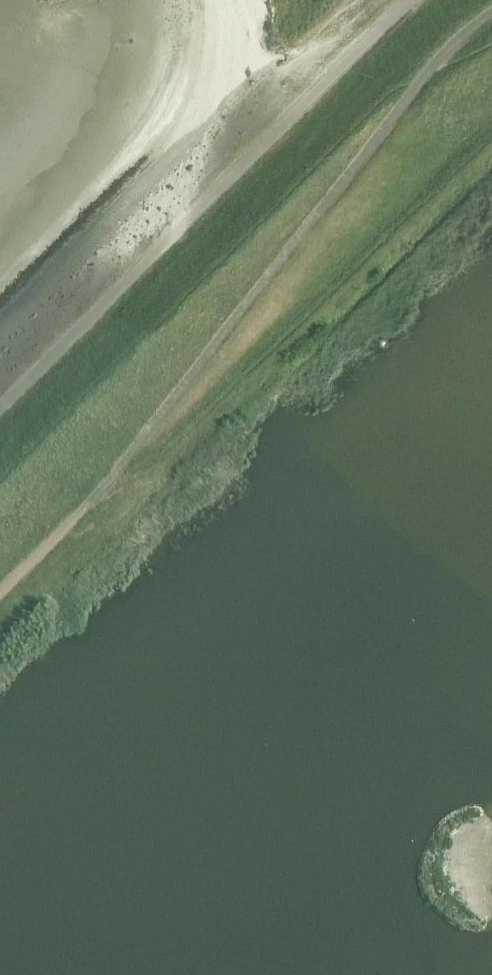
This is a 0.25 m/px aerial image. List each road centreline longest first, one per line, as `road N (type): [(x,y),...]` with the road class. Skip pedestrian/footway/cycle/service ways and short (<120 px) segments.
road 1 (track): [(0,591),(136,443),(294,242),(491,15)]
road 2 (track): [(491,130),(0,597)]

